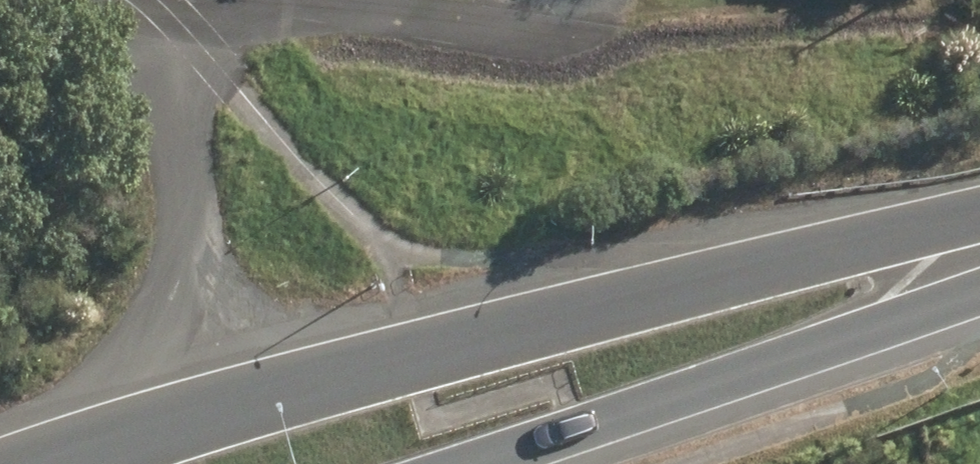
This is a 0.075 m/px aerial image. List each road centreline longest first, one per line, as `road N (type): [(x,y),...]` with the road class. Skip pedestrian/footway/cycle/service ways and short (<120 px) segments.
road 1 (secondary): [(52,463),(751,264),(979,255)]
road 2 (secondary): [(979,255),(779,361),(476,463)]

